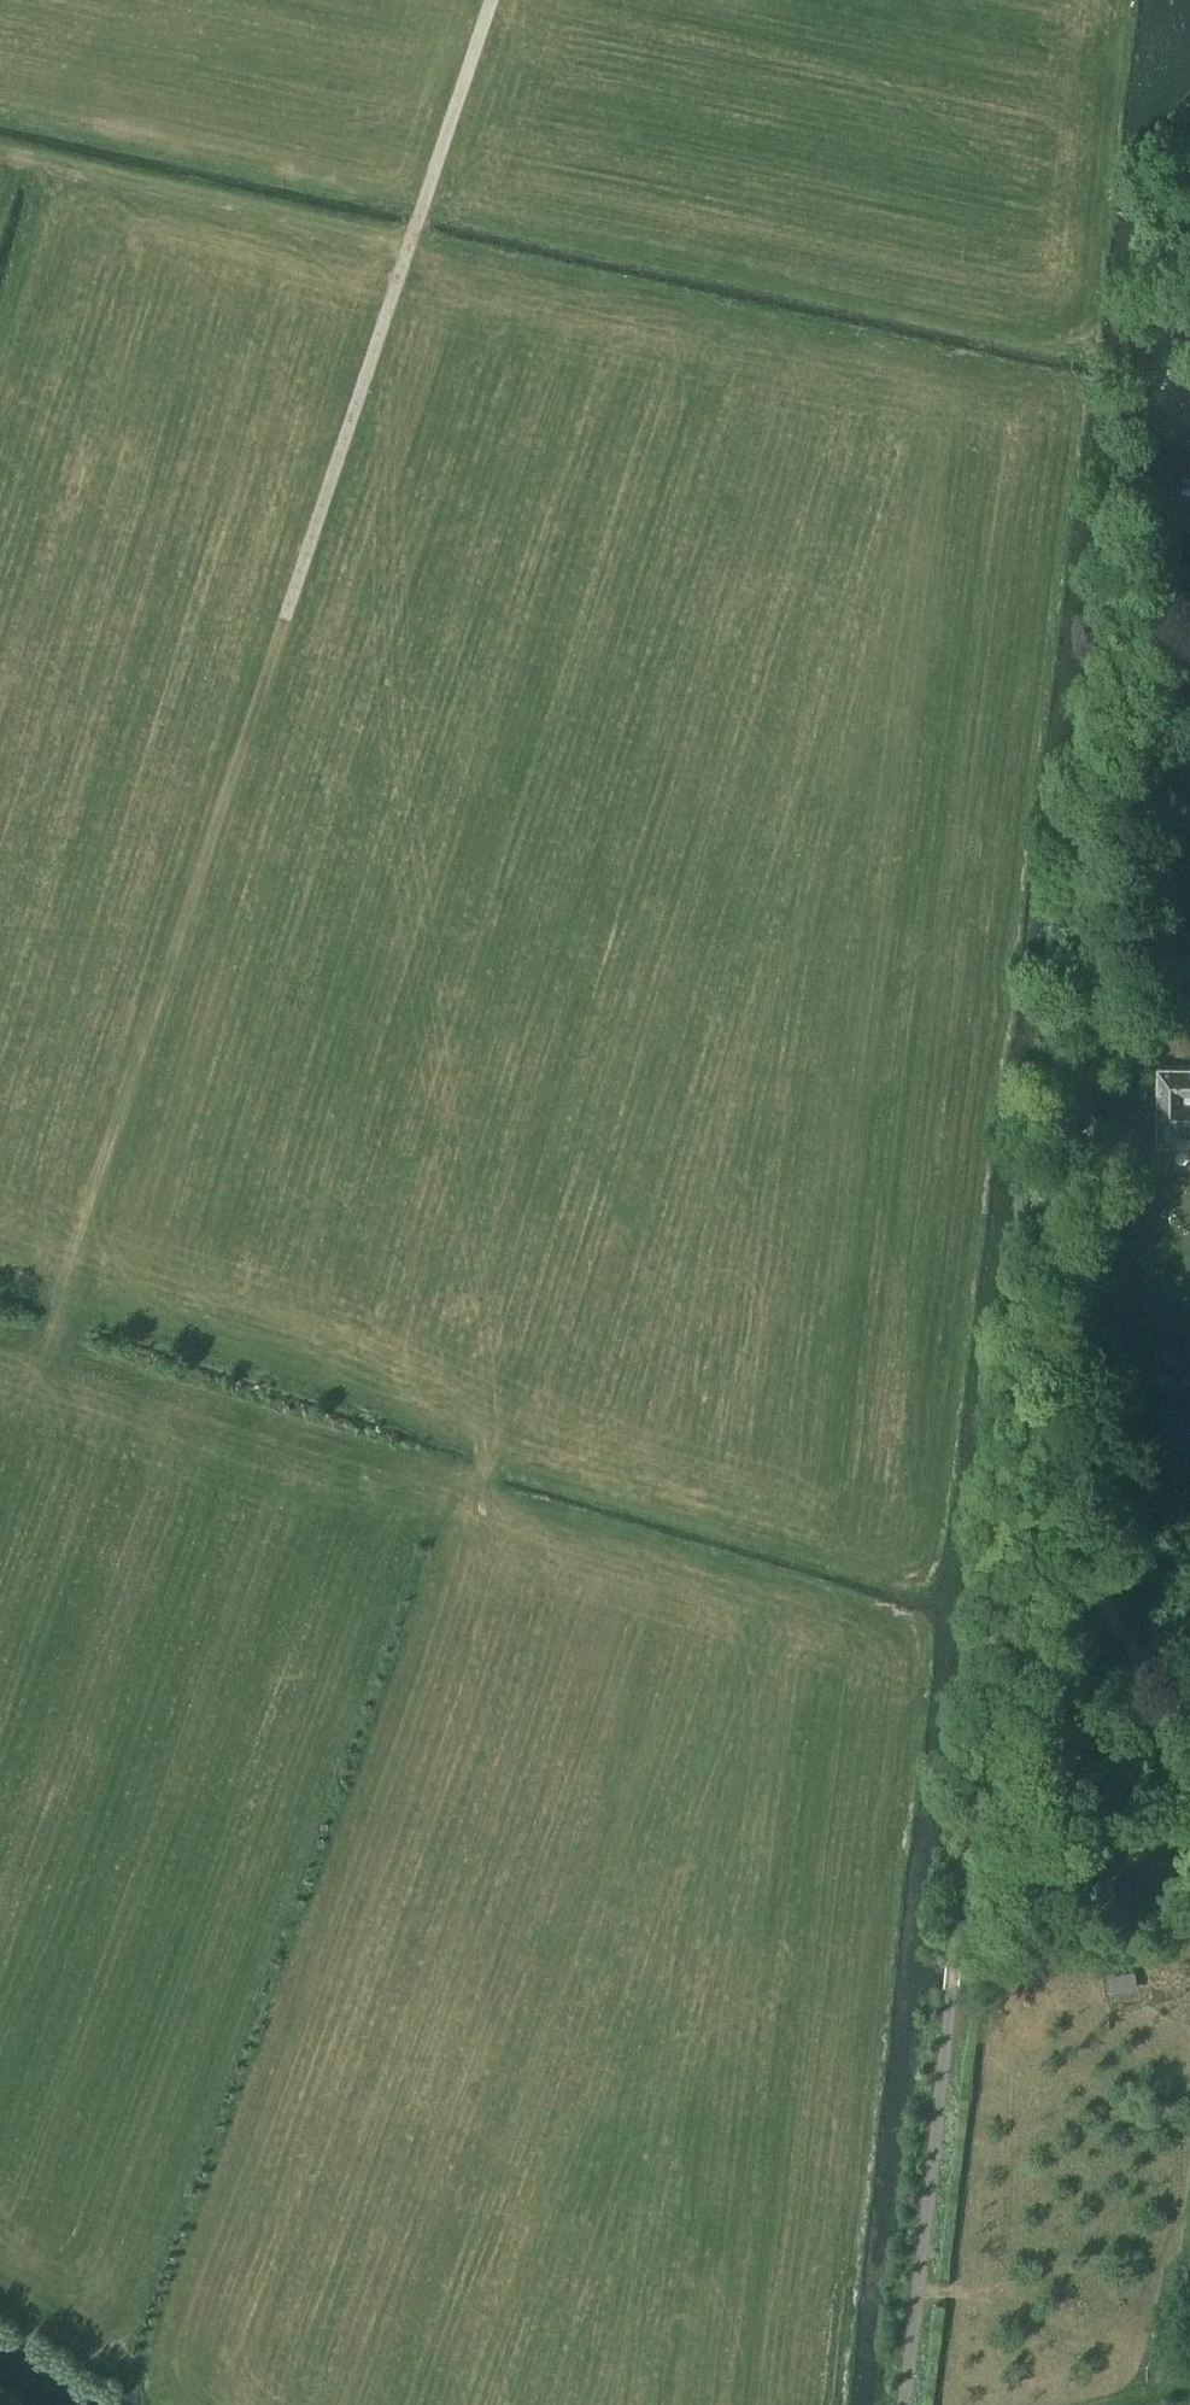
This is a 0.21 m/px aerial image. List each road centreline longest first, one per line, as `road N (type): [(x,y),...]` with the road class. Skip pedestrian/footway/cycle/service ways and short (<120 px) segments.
road 1 (track): [(1189,1779),(1075,1543),(1062,1486),(1068,1355),(1111,1197),(1086,1127),(1088,1088),(1114,1003),(1097,840),(1167,711),(1155,454),(1164,263)]
road 2 (track): [(491,0),(284,622)]

